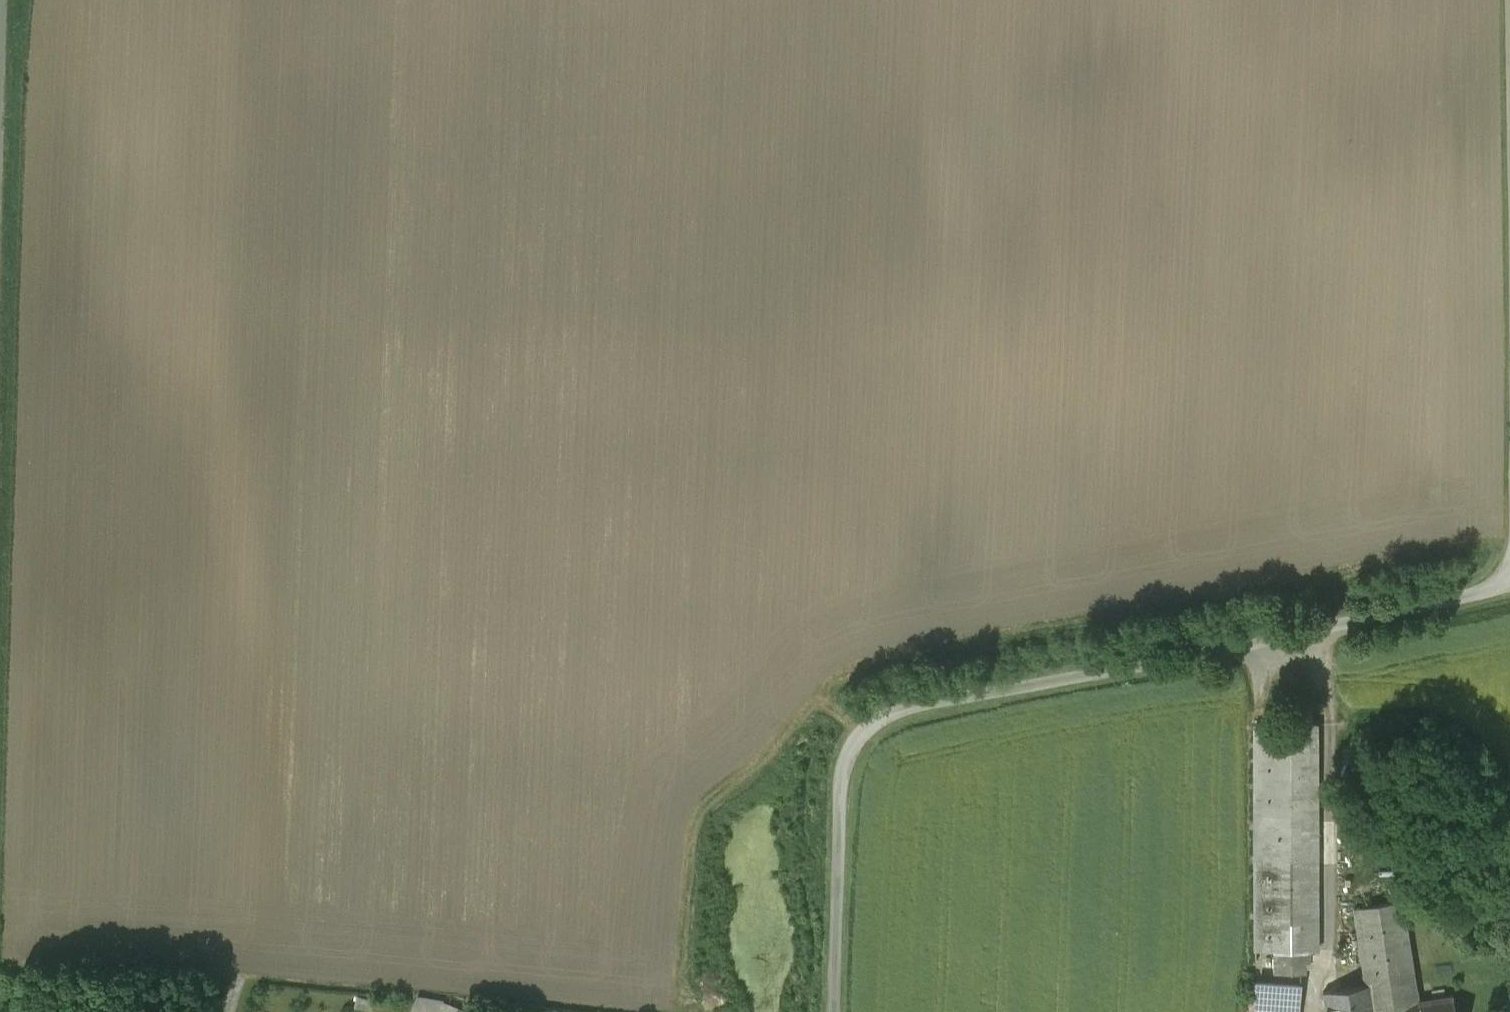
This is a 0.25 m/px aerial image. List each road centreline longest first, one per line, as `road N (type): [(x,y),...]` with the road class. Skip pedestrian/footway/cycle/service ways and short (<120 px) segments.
road 1 (unclassified): [(836,1011),(850,771),(862,737),(894,716),(1509,585)]

